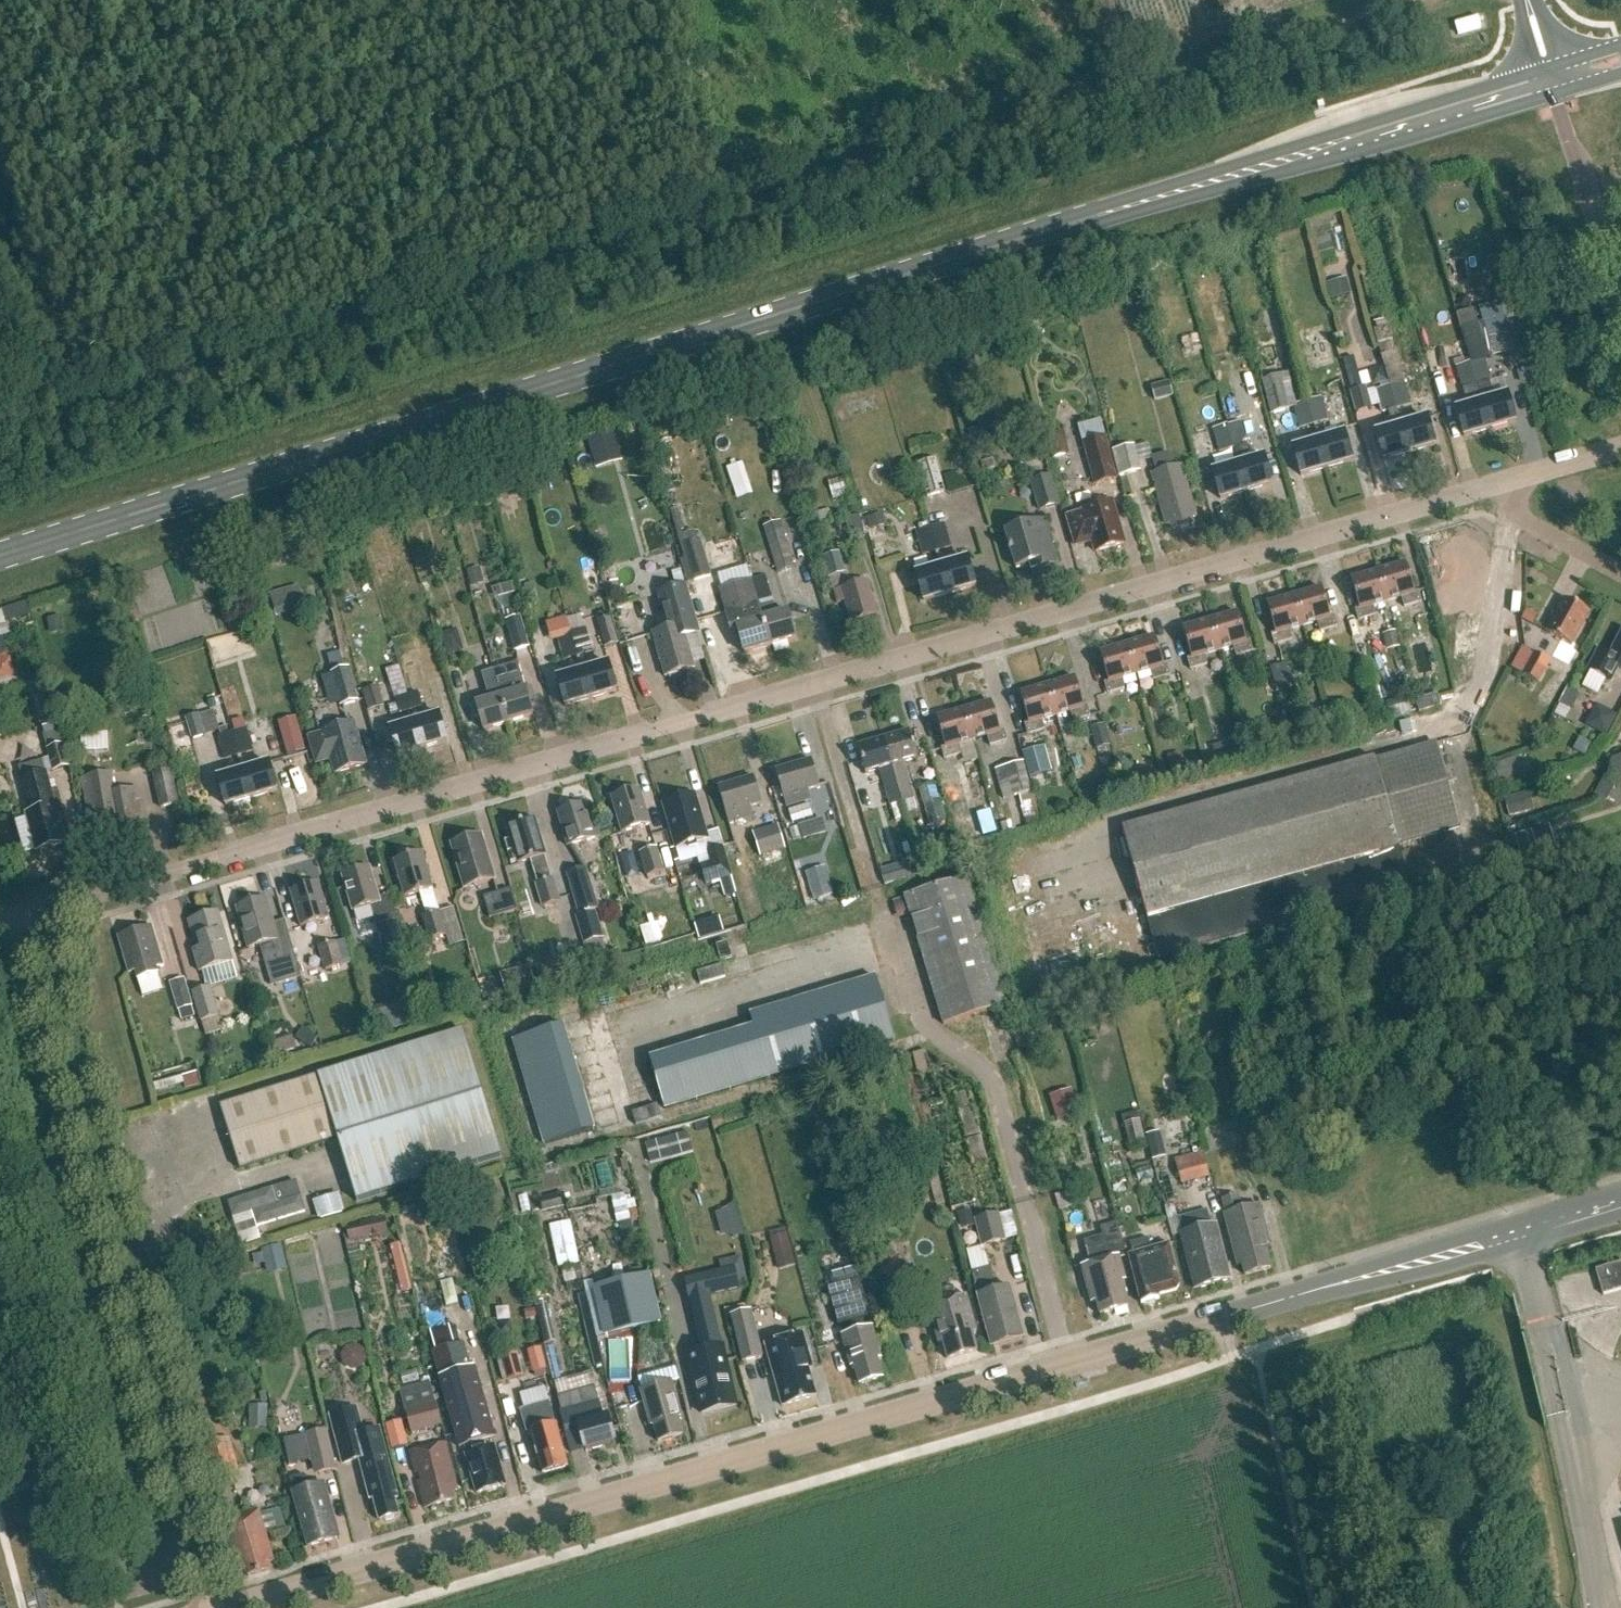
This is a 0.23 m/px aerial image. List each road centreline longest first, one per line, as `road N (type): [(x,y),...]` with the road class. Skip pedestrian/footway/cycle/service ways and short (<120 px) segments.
road 1 (residential): [(30,915),(1506,483)]
road 2 (tertiary): [(226,1607),(1620,1201)]
road 3 (track): [(0,446),(1125,94)]
road 4 (primary): [(0,555),(1020,240)]
road 5 (residential): [(212,1607),(30,915)]
road 6 (primary): [(1020,240),(1358,155),(1551,95)]
road 7 (primary): [(1532,72),(1020,240)]
road 8 (track): [(1125,94),(1431,0)]
road 9 (unclassified): [(1620,292),(1557,104)]
road 10 (residential): [(1506,483),(1525,524),(1620,573)]
road 11 (residential): [(1506,483),(1620,449)]

